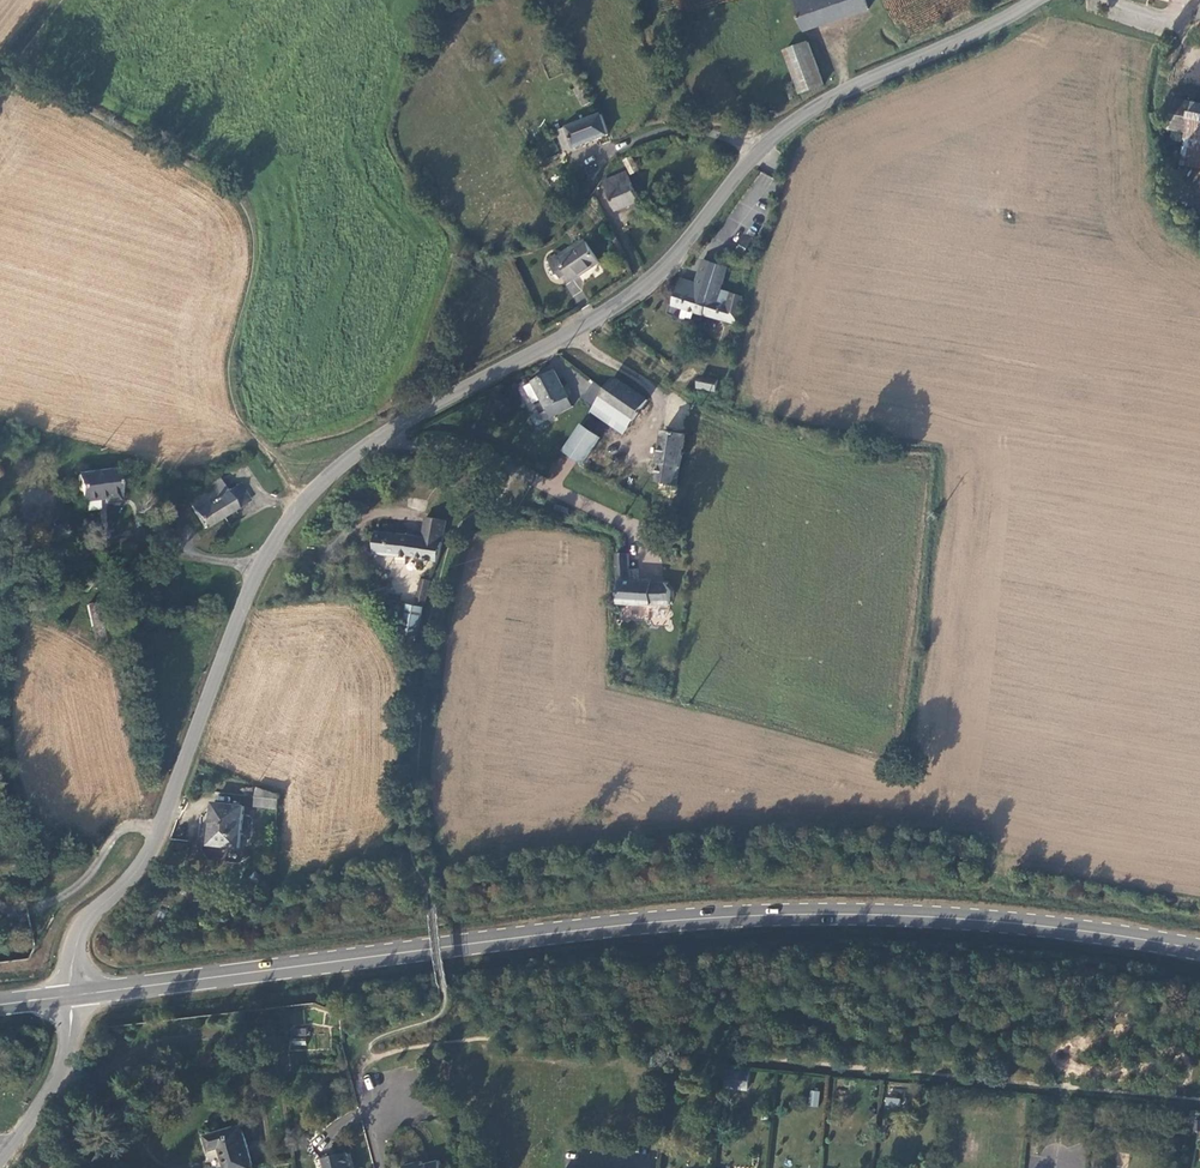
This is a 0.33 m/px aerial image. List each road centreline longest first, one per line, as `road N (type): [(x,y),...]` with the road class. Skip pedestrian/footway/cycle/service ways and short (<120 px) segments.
road 1 (secondary): [(1199,951),(1094,930),(953,918),(675,919),(72,995)]
road 2 (tertiary): [(1040,0),(810,111),(771,143),(641,289),(374,440)]
road 3 (tertiary): [(374,440),(300,506),(256,567),(150,853),(78,938),(72,995)]
road 4 (tertiary): [(72,995),(59,1075),(6,1151)]
road 5 (unclassified): [(374,440),(471,448),(521,473)]

